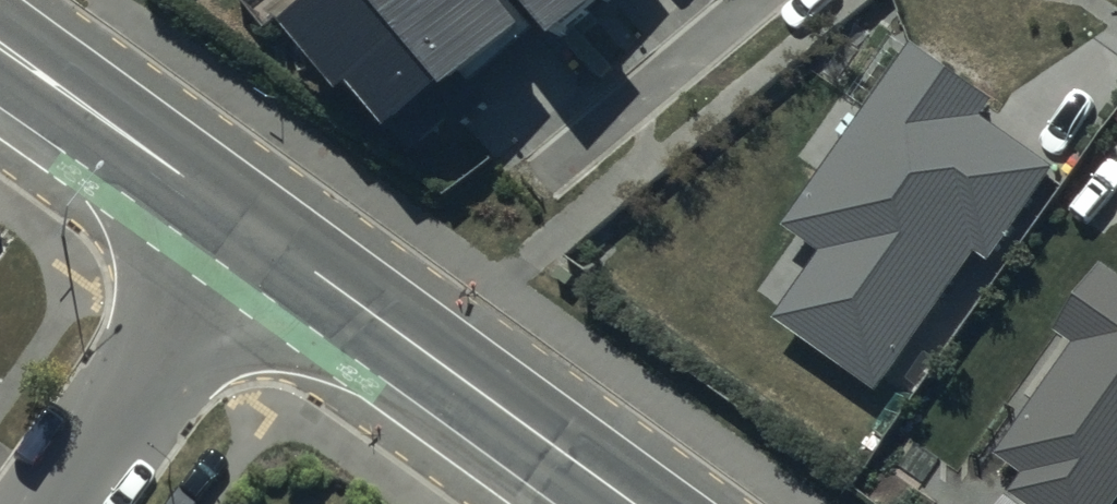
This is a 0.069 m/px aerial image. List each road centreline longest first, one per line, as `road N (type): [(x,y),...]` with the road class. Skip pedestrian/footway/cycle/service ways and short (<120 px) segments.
road 1 (secondary): [(273,209),(676,503)]
road 2 (secondary): [(591,503),(242,252)]
road 3 (secondary): [(0,11),(273,209)]
road 4 (residential): [(57,503),(242,252)]
road 5 (secondary): [(242,252),(0,83)]
road 6 (residential): [(755,0),(536,179)]

